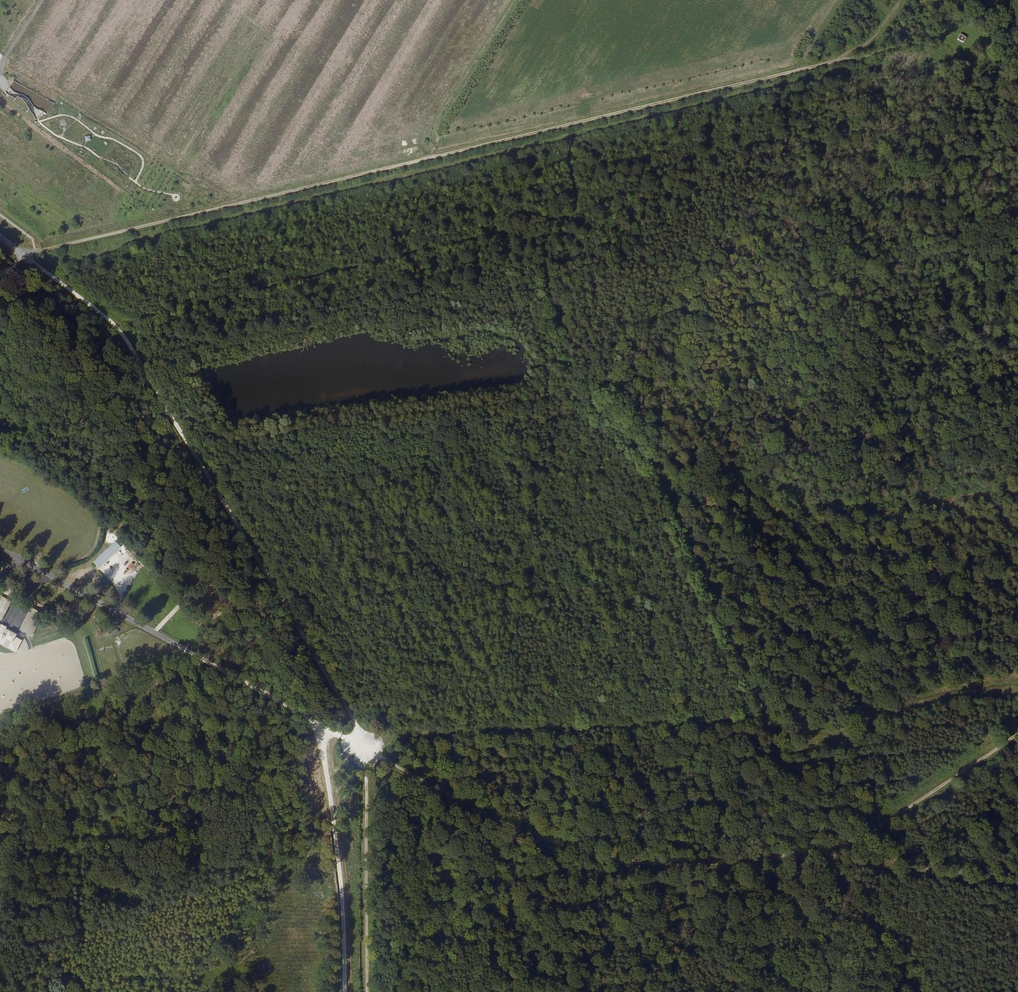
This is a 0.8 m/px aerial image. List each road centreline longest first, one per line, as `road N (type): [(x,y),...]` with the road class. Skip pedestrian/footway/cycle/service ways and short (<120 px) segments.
road 1 (track): [(0,284),(23,254),(847,58)]
road 2 (track): [(1017,686),(916,705),(849,734),(794,735),(758,718),(360,736)]
road 3 (track): [(39,267),(108,318),(143,365),(360,736)]
road 4 (track): [(818,850),(678,865),(607,857),(466,806),(360,736)]
road 5 (track): [(360,736),(334,736),(0,549)]
road 6 (track): [(360,736),(517,991)]
road 7 (track): [(343,991),(327,730)]
road 8 (track): [(360,736),(365,991)]
road 9 (track): [(818,850),(858,841),(1017,732)]
road 10 (track): [(1017,885),(818,850)]
road 11 (track): [(1010,0),(940,37),(847,58)]
road 12 (track): [(917,991),(818,850)]

